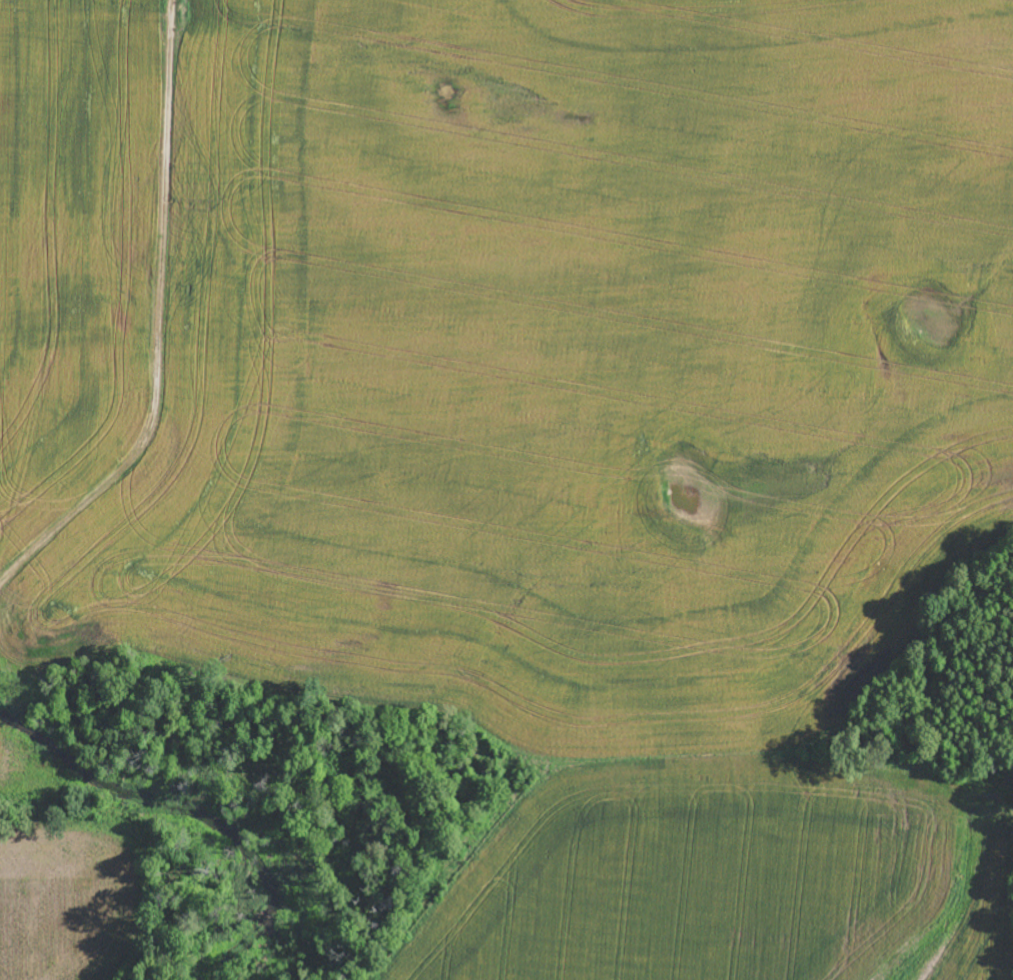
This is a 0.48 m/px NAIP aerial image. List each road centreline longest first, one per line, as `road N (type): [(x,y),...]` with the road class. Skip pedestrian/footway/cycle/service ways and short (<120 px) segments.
road 1 (residential): [(0,851),(97,860),(155,798),(171,723),(176,449),(192,427),(187,230),(205,0)]

